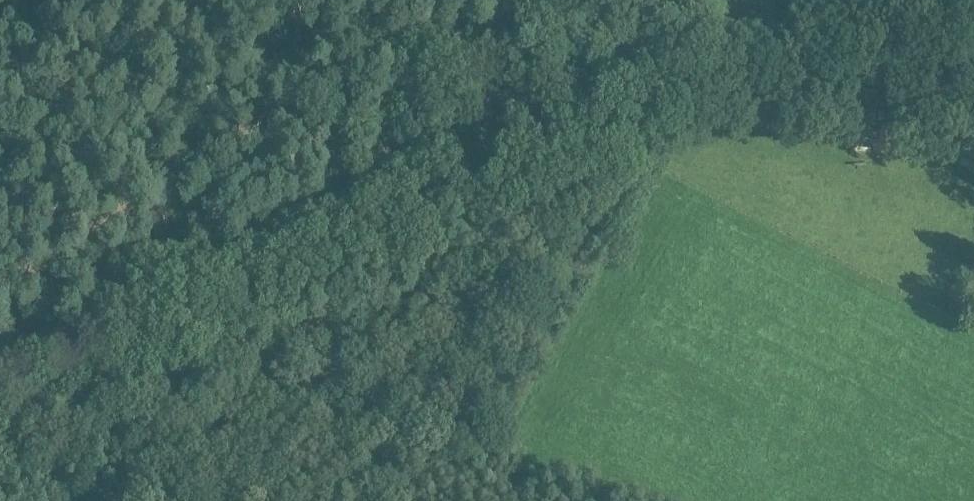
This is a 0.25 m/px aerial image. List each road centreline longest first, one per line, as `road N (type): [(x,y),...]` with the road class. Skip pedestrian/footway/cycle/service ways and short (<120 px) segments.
road 1 (tertiary): [(973,24),(836,24),(711,49),(0,359)]
road 2 (track): [(120,500),(144,427),(146,296)]

